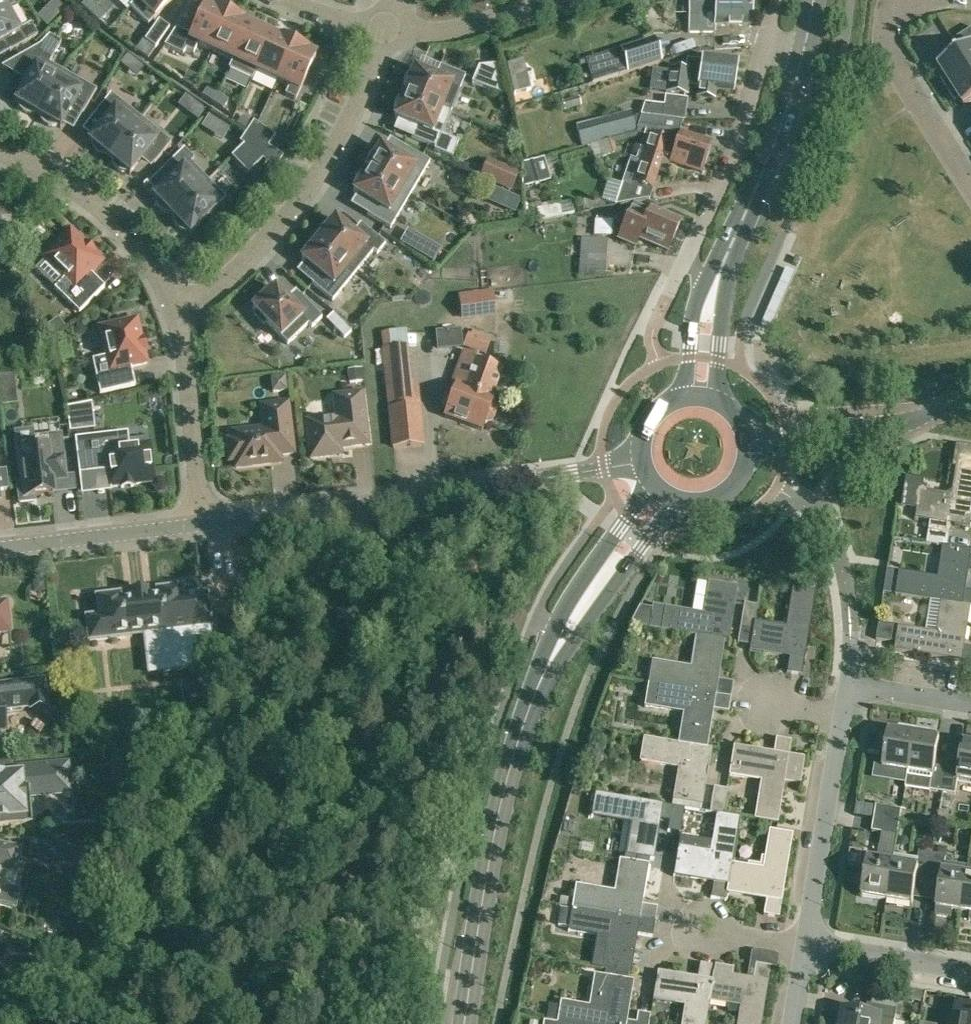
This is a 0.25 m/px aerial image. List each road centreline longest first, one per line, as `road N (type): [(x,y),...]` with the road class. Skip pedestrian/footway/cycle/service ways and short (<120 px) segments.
road 1 (secondary): [(462,1023),(517,745),(540,683),(595,586)]
road 2 (residential): [(202,524),(575,473),(642,455)]
road 3 (residential): [(179,314),(258,258),(319,176),(366,90),(383,32)]
road 4 (secondary): [(713,291),(805,49)]
road 5 (residential): [(179,314),(138,249),(101,210),(0,154)]
road 6 (residential): [(808,943),(846,715)]
road 7 (residential): [(766,41),(746,118),(691,248)]
road 8 (residential): [(202,524),(179,314)]
road 9 (residential): [(970,181),(890,53),(886,23),(900,0)]
road 10 (residential): [(0,547),(202,524)]
road 11 (residential): [(383,32),(469,30),(574,0)]
road 12 (residential): [(970,972),(808,943)]
road 13 (tertiary): [(895,421),(745,444)]
road 14 (secondary): [(652,478),(611,543),(595,586)]
road 15 (secondary): [(595,586),(630,561),(674,496)]
road 16 (residential): [(970,703),(850,687)]

